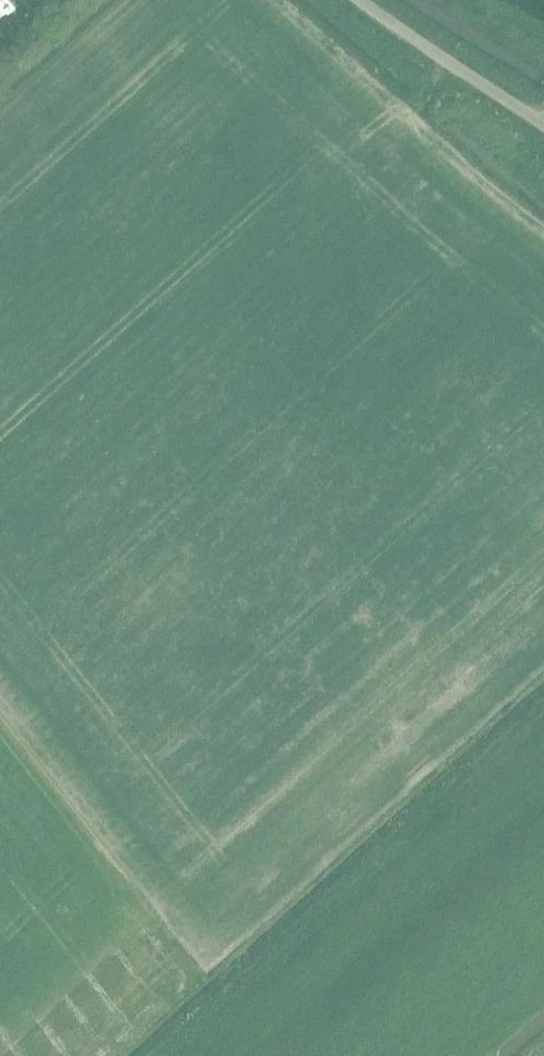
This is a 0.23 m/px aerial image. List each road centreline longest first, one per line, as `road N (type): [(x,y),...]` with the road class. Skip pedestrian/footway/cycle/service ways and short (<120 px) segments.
road 1 (unclassified): [(543,125),(363,0)]

